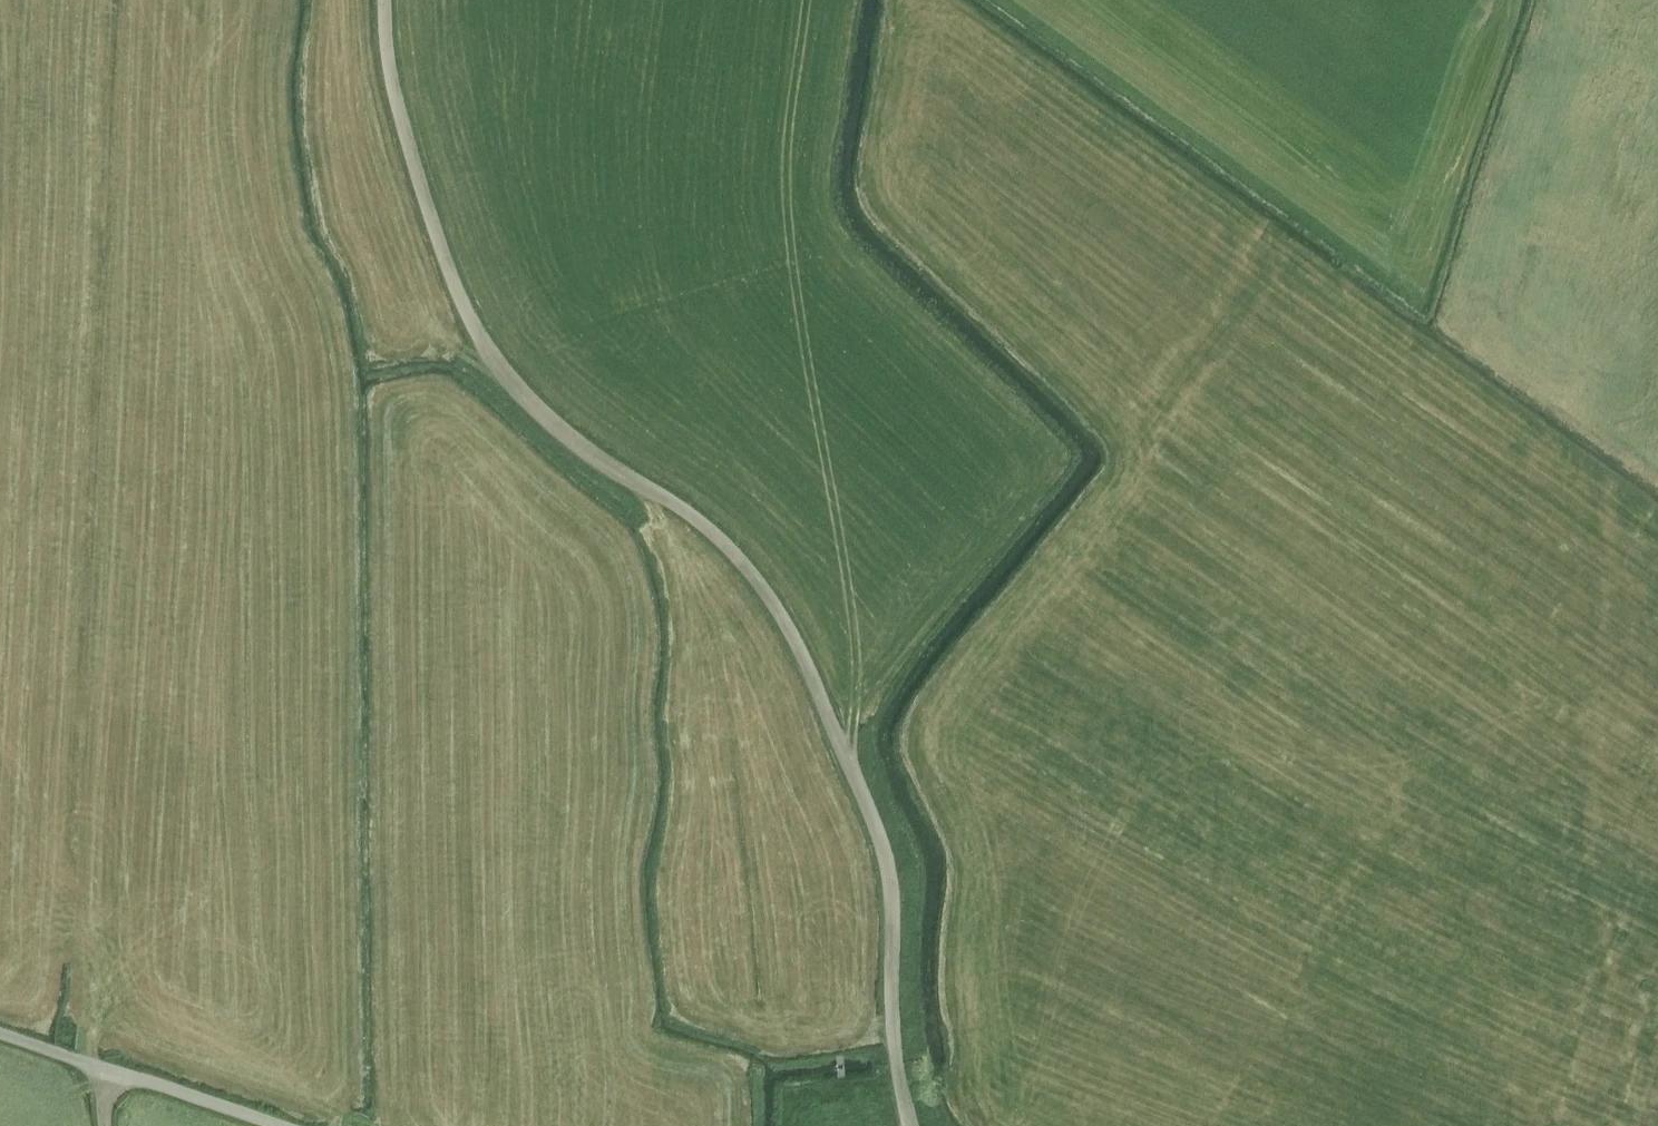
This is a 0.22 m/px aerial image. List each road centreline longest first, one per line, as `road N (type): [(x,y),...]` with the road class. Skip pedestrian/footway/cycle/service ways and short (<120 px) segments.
road 1 (track): [(909,1125),(893,1035),(887,858),(792,634),(730,549),(551,424),(482,346),(450,278),(413,157),(388,69),(383,0)]
road 2 (track): [(0,1034),(279,1125)]

